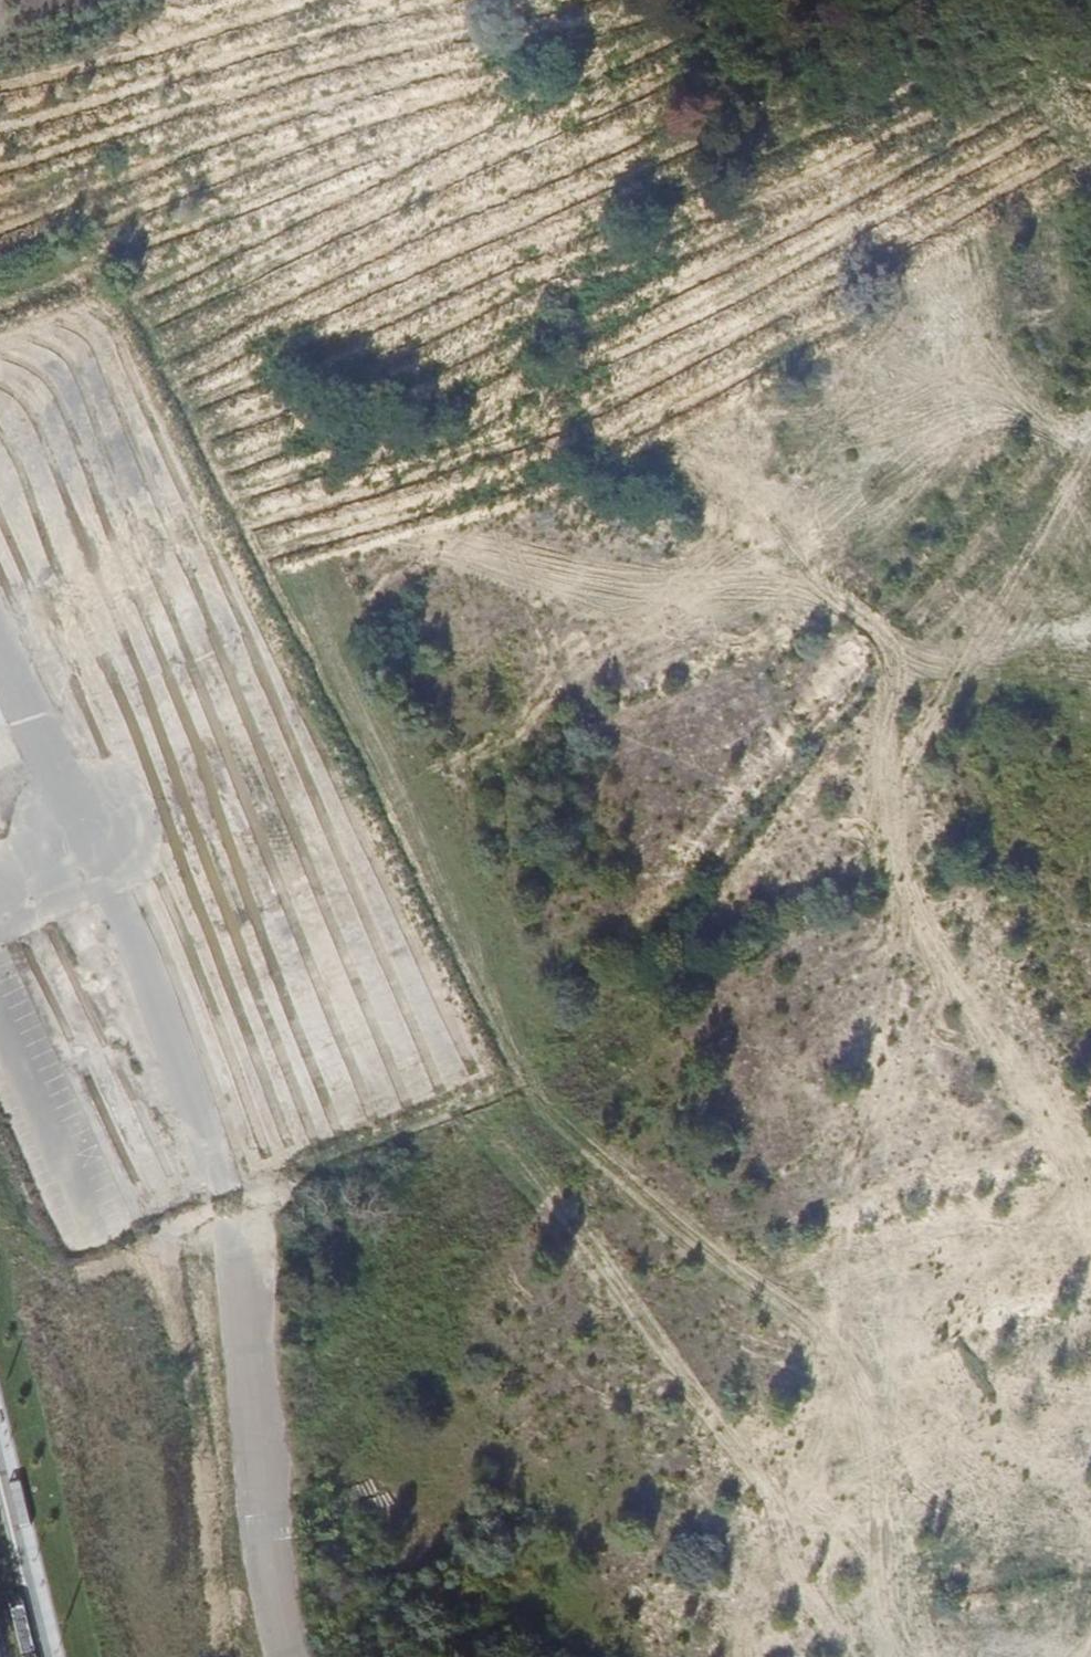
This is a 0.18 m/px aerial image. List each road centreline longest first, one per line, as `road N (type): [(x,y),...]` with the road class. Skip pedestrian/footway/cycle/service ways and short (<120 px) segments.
road 1 (track): [(291,1656),(264,1581),(234,1282),(214,1181),(82,836)]

